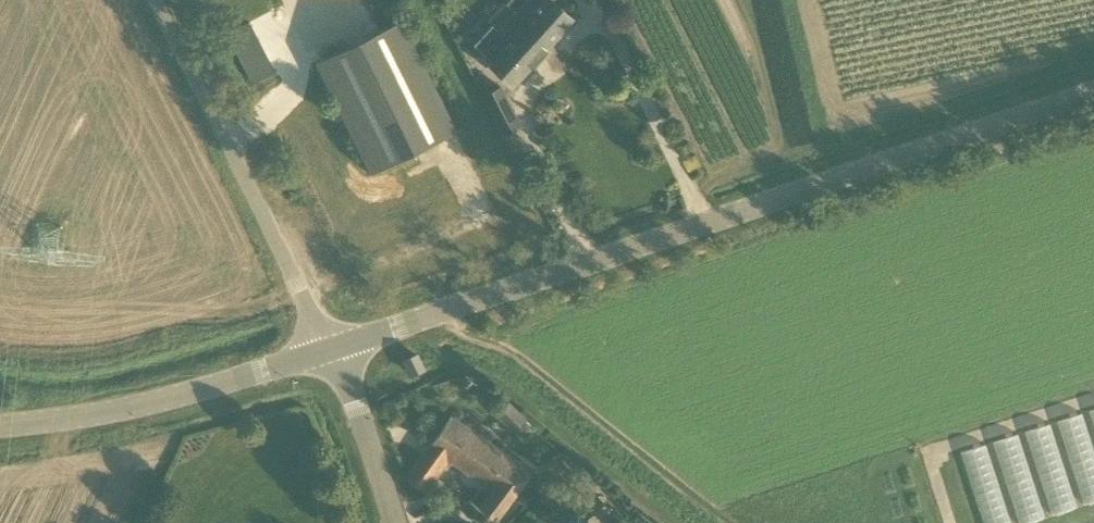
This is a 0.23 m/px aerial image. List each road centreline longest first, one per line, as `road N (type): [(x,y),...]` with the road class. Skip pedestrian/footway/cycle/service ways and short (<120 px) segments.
road 1 (tertiary): [(332,350),(1093,93)]
road 2 (unclassified): [(332,350),(160,0)]
road 3 (tertiary): [(332,350),(164,402),(0,428)]
road 4 (unclassified): [(395,522),(332,350)]

